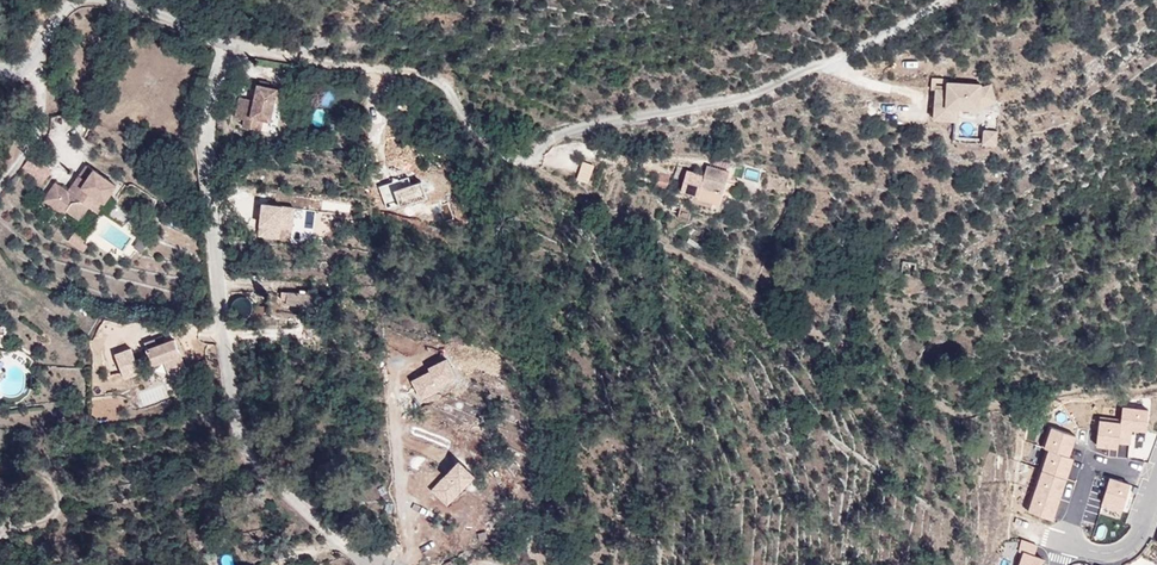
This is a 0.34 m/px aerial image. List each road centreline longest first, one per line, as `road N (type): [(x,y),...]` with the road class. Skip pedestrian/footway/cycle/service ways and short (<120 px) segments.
road 1 (unclassified): [(225,41),(208,148),(237,430),(258,469),(359,556),(383,564)]
road 2 (unclassified): [(225,41),(437,79),(497,151),(534,156)]
road 3 (residential): [(1156,481),(1129,543),(1109,553),(1065,544)]
road 4 (unclassified): [(0,69),(30,65),(50,27),(87,0)]

